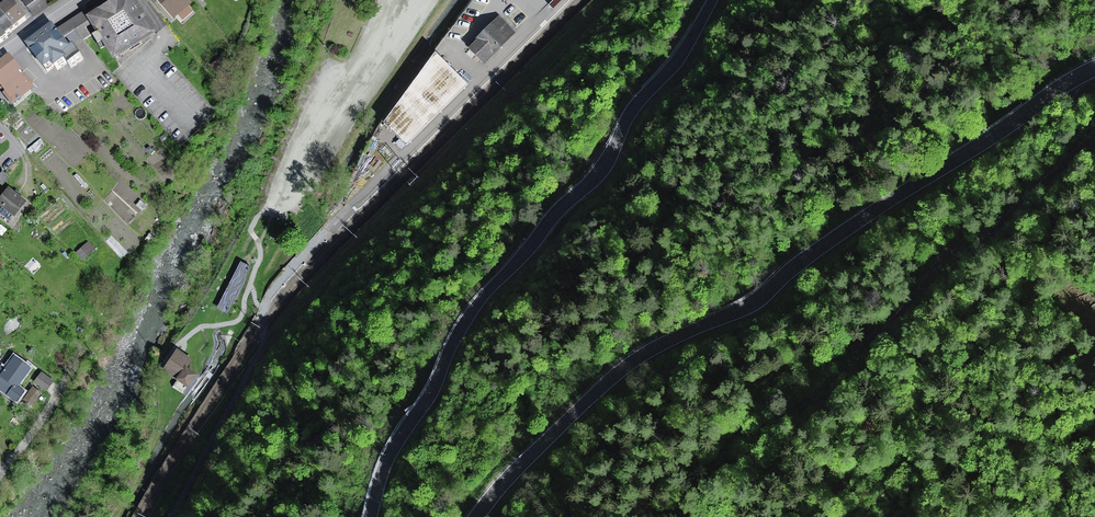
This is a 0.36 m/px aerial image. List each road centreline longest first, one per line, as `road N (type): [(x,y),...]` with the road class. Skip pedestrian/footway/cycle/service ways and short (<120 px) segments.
road 1 (tertiary): [(477,516),(634,360),(750,305),(835,237),(1094,71)]
road 2 (tertiary): [(713,0),(594,173),(468,315),(432,393),(391,452),(369,516)]
road 3 (track): [(1079,79),(949,252),(1016,213),(1081,142),(1094,140)]
road 4 (track): [(263,306),(254,362),(171,516)]

